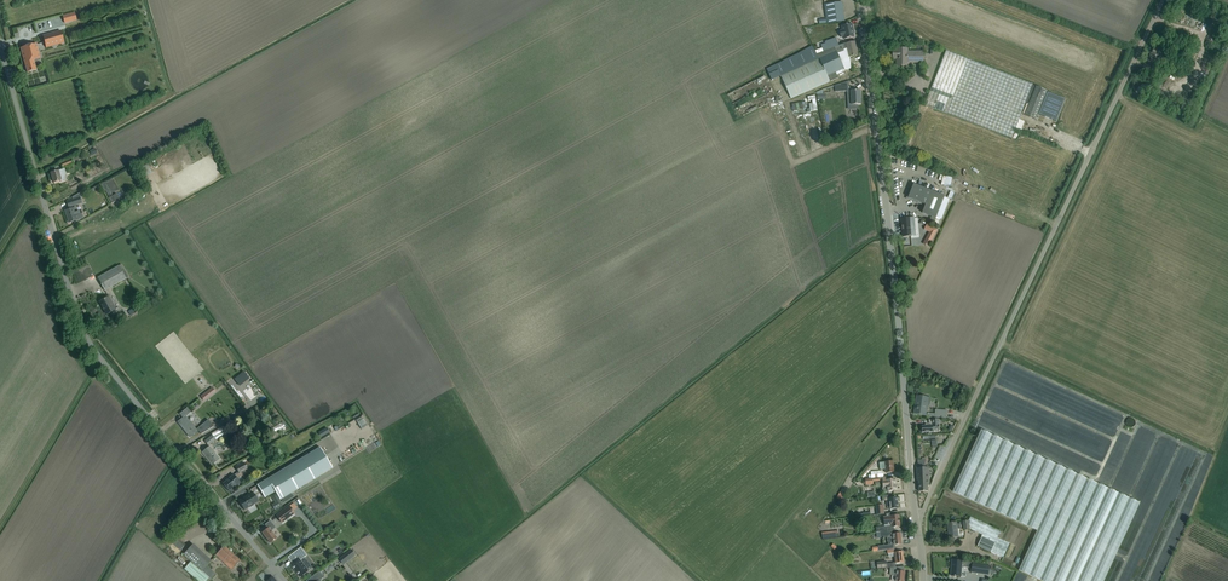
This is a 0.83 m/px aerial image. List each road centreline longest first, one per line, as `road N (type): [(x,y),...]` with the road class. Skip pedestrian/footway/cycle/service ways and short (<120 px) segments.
road 1 (unclassified): [(284,580),(88,341),(0,46)]
road 2 (unclassified): [(916,519),(1162,0)]
road 3 (unclassified): [(916,519),(863,0)]
road 4 (track): [(878,125),(792,163),(778,116)]

